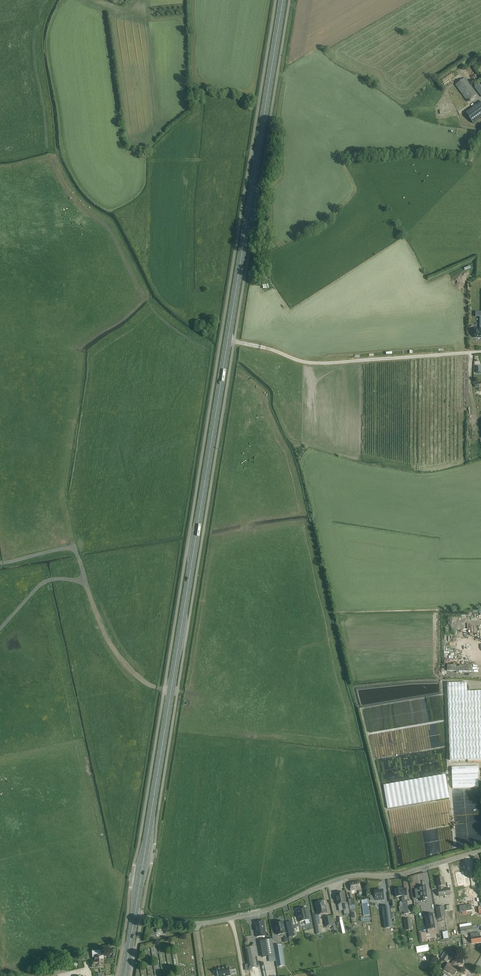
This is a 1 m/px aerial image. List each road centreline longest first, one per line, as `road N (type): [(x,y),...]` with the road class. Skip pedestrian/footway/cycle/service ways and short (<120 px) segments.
road 1 (primary): [(134,918),(282,0)]
road 2 (tertiary): [(134,918),(223,920),(344,878),(399,875),(480,851)]
road 3 (track): [(227,341),(320,363),(480,352)]

